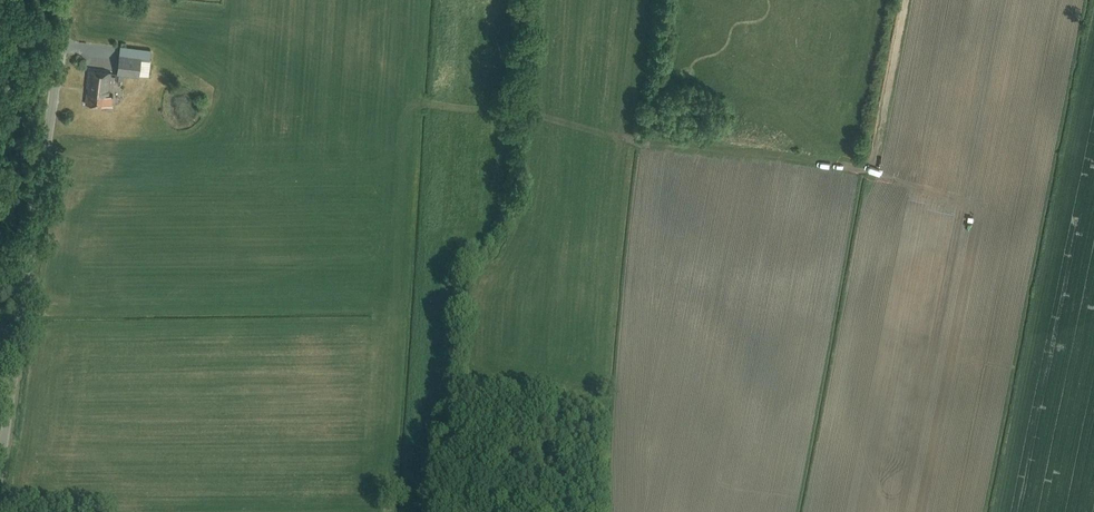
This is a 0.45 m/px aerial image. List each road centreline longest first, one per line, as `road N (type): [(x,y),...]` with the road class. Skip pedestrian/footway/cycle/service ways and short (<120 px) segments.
road 1 (unclassified): [(0,509),(67,0)]

